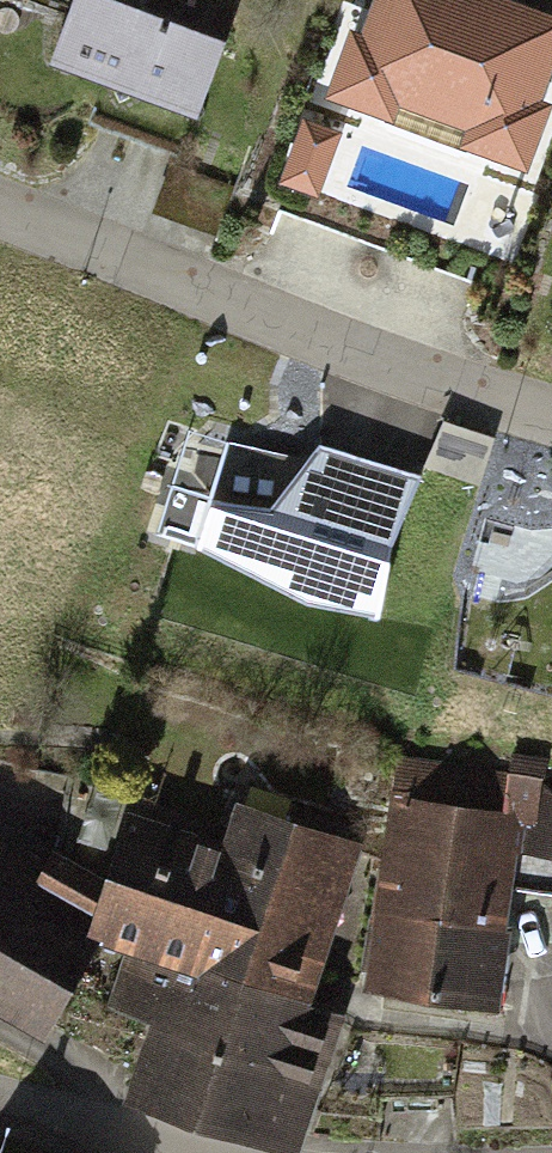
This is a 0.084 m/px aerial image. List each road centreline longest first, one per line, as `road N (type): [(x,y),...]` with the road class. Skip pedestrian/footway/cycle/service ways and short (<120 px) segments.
road 1 (residential): [(551,423),(339,351),(0,213)]
road 2 (residential): [(179,1152),(0,1105)]

